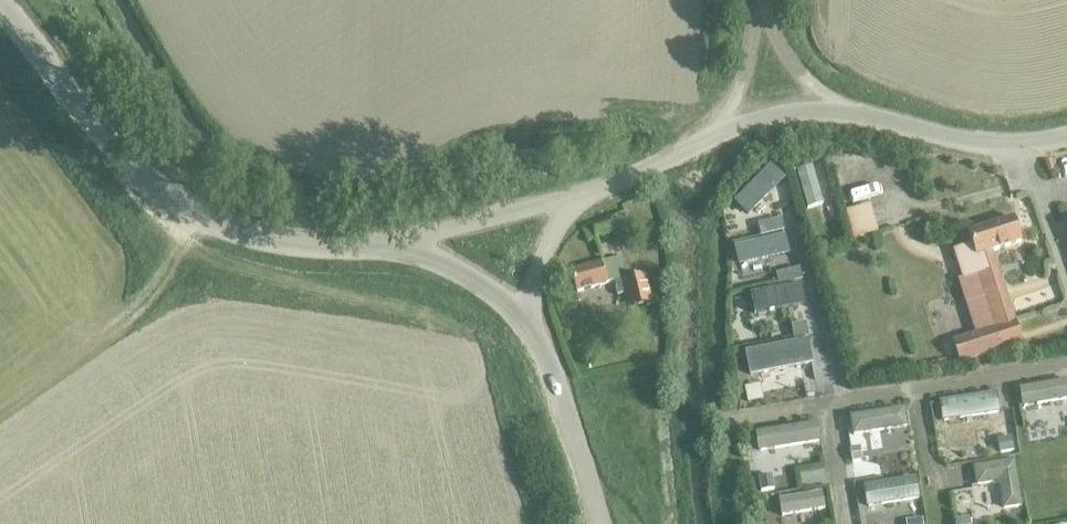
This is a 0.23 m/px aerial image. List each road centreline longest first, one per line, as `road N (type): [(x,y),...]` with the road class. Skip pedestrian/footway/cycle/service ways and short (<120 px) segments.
road 1 (unclassified): [(394,247),(285,245),(220,226),(164,193),(96,131),(0,3)]
road 2 (unclassified): [(833,109),(962,146),(1006,152),(1066,142)]
road 3 (unclassified): [(599,523),(528,319)]
road 4 (unclassified): [(394,247),(581,196)]
road 5 (unclassified): [(394,247),(442,261),(528,319)]
road 6 (unclassified): [(581,196),(720,134)]
road 7 (unclassified): [(528,319),(543,257),(581,196)]
road 8 (unclassified): [(720,134),(759,7)]
road 9 (unclassified): [(759,7),(791,60),(833,109)]

